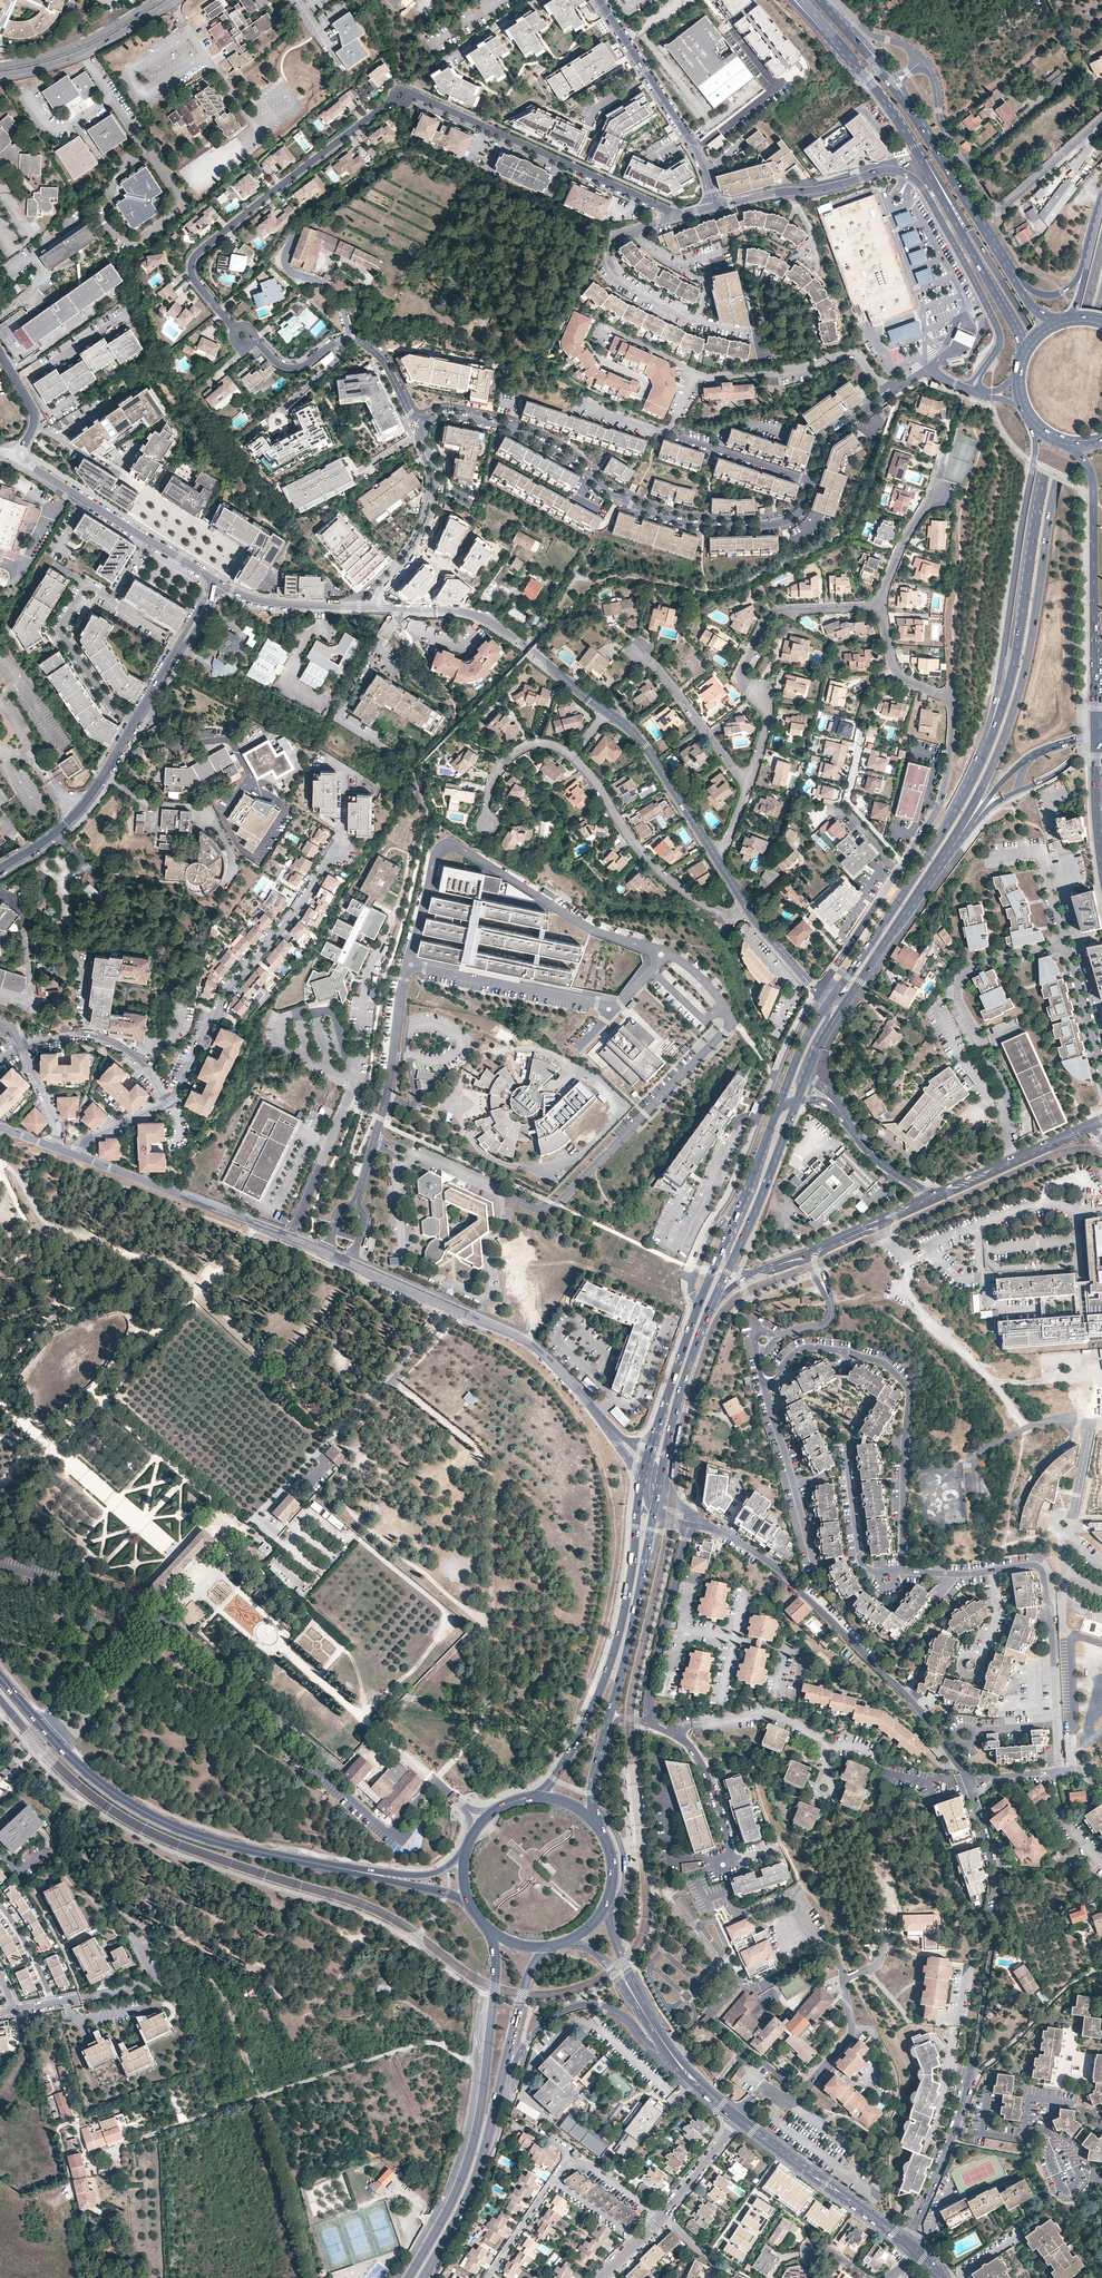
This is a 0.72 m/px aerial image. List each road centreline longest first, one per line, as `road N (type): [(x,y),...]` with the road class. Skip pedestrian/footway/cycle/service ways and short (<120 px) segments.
road 1 (primary): [(921,893),(992,767),(1014,710),(1045,513),(1101,298)]
road 2 (secondary): [(0,1676),(79,1764),(153,1816),(242,1848),(392,1877)]
road 3 (residential): [(760,1365),(772,1378),(790,1357),(819,1349),(885,1363),(910,1395),(903,1571),(994,1571)]
road 4 (residential): [(970,391),(1001,344),(999,330),(912,178),(881,172),(714,207)]
road 5 (residential): [(428,423),(446,416),(510,429),(614,495),(707,527),(786,524),(800,513),(811,482)]
road 6 (primary): [(1055,425),(1001,714),(968,784)]
road 7 (residential): [(290,1237),(521,1337),(604,1422)]
road 8 (primary): [(1034,421),(994,711),(968,784)]
road 9 (residential): [(968,1780),(884,1674),(776,1569),(718,1529)]
road 10 (residential): [(394,100),(192,260),(196,284),(235,329)]
road 11 (primary): [(644,1481),(614,1656),(579,1736),(536,1796)]
road 12 (residential): [(823,998),(789,1050),(698,1269),(692,1292),(700,1305)]
road 13 (primary): [(912,138),(1050,358),(1055,425)]
road 14 (track): [(311,1510),(358,1539),(448,1621),(444,1642),(420,1669),(370,1687),(362,1718)]
road 15 (residential): [(880,604),(899,675),(952,702),(942,805),(904,866)]
road 16 (residential): [(1101,119),(993,209),(945,132),(923,60)]
road 17 (residential): [(170,1101),(213,1013),(340,852)]
road 18 (primary): [(1072,442),(1094,488),(1098,736)]
road 19 (residential): [(748,787),(767,710),(742,673),(771,617),(880,604)]
road 20 (residential): [(680,216),(409,95)]
road 21 (primary): [(988,234),(884,75),(819,0)]
road 22 (residential): [(490,2027),(481,2035),(453,2174),(396,2277)]
road 23 (primary): [(490,2027),(467,2165),(408,2277)]
road 24 (primary): [(968,784),(828,1004)]
road 25 (residential): [(379,608),(475,614),(528,647),(605,713)]
road 26 (residential): [(573,758),(668,881),(730,917),(747,909)]
road 27 (primary): [(912,138),(1025,354)]
road 28 (residential): [(600,0),(696,148),(714,207)]
road 29 (residential): [(80,1157),(290,1237)]
road 30 (primary): [(423,2277),(479,2166),(504,2072)]
road 31 (residential): [(892,393),(851,354),(773,374),(694,372)]
road 32 (secondary): [(738,2120),(906,2243)]
road 33 (primary): [(596,1767),(645,1567)]
road 34 (residential): [(0,869),(78,812),(136,720)]
road 35 (residential): [(113,599),(87,584),(60,630),(112,706),(136,720)]
road 36 (residential): [(994,1571),(1029,1565),(1042,1572),(1057,1724)]
road 37 (residential): [(379,608),(381,589),(416,550),(434,509),(428,423)]
road 38 (secondary): [(504,2072),(536,2032),(573,2006),(611,2009),(648,2043),(665,2045)]
road 39 (residential): [(689,1524),(650,1687),(654,1720)]
road 40 (secondary): [(0,78),(84,56),(177,0)]
road 41 (residential): [(605,713),(640,738),(720,864)]
road 42 (primary): [(660,1484),(680,1393),(714,1300)]
road 43 (primary): [(1101,244),(1055,425)]
road 44 (residential): [(906,2243),(973,2073)]
road 45 (residential): [(978,1045),(956,999),(963,975),(1065,946)]
road 46 (primary): [(731,1266),(798,1100)]
road 47 (residential): [(21,1047),(67,1035),(106,1041),(129,1054),(170,1101)]
road 48 (secondary): [(160,0),(75,48),(0,68)]
road 49 (primary): [(1093,234),(1073,286),(1047,296),(1029,288),(988,234)]
road 50 (residential): [(748,787),(642,653)]
road 51 (residential): [(654,1720),(689,1745),(705,1771),(734,1862)]
road 52 (residential): [(219,581),(270,604),(379,608)]
road 53 (residential): [(880,604),(944,453)]
road 54 (residential): [(973,2073),(1073,1983),(1101,1974)]
road 55 (residential): [(136,720),(219,581)]
road 56 (residential): [(904,866),(849,800),(865,726)]
road 57 (residential): [(14,458),(149,539)]
road 58 (residential): [(694,372),(665,431),(581,404)]
road 59 (residential): [(904,866),(820,995)]
road 60 (residential): [(991,859),(1041,851),(1065,946)]
road 61 (residential): [(488,825),(492,781),(510,756),(544,744),(573,758)]
road 62 (primary): [(824,26),(912,138)]
road 63 (residential): [(489,2277),(569,2161)]
road 64 (primary): [(700,1305),(656,1436)]
road 65 (secondary): [(658,2034),(605,1907)]
road 66 (residential): [(681,438),(811,482)]
road 67 (primary): [(504,2072),(527,1980),(549,1946)]
road 68 (secondary): [(568,1941),(601,1956),(658,2034)]
road 69 (residential): [(998,1907),(968,1780)]
road 70 (residential): [(1065,946),(1101,1069)]
road 71 (residential): [(933,1196),(883,1166),(841,1113)]
road 72 (primary): [(851,997),(921,893)]
road 73 (primary): [(1098,736),(1101,861)]
road 74 (residential): [(811,482),(828,440),(892,393)]
road 75 (residential): [(1011,1160),(1006,1087),(978,1045)]
road 76 (primary): [(1063,321),(1034,311),(988,234)]
road 77 (residential): [(738,2120),(663,2214)]

